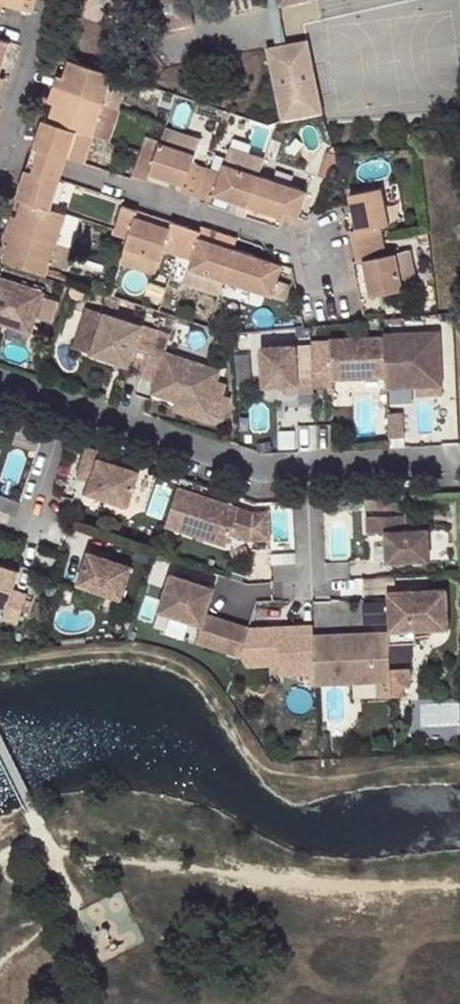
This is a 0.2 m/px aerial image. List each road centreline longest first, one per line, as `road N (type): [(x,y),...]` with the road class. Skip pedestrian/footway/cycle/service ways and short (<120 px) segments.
road 1 (residential): [(7,149),(317,247),(324,300)]
road 2 (residential): [(68,407),(259,469),(306,467)]
road 3 (residential): [(56,0),(7,149)]
road 4 (residential): [(306,467),(459,460)]
road 5 (residential): [(31,526),(68,407)]
road 6 (residential): [(311,588),(306,467)]

